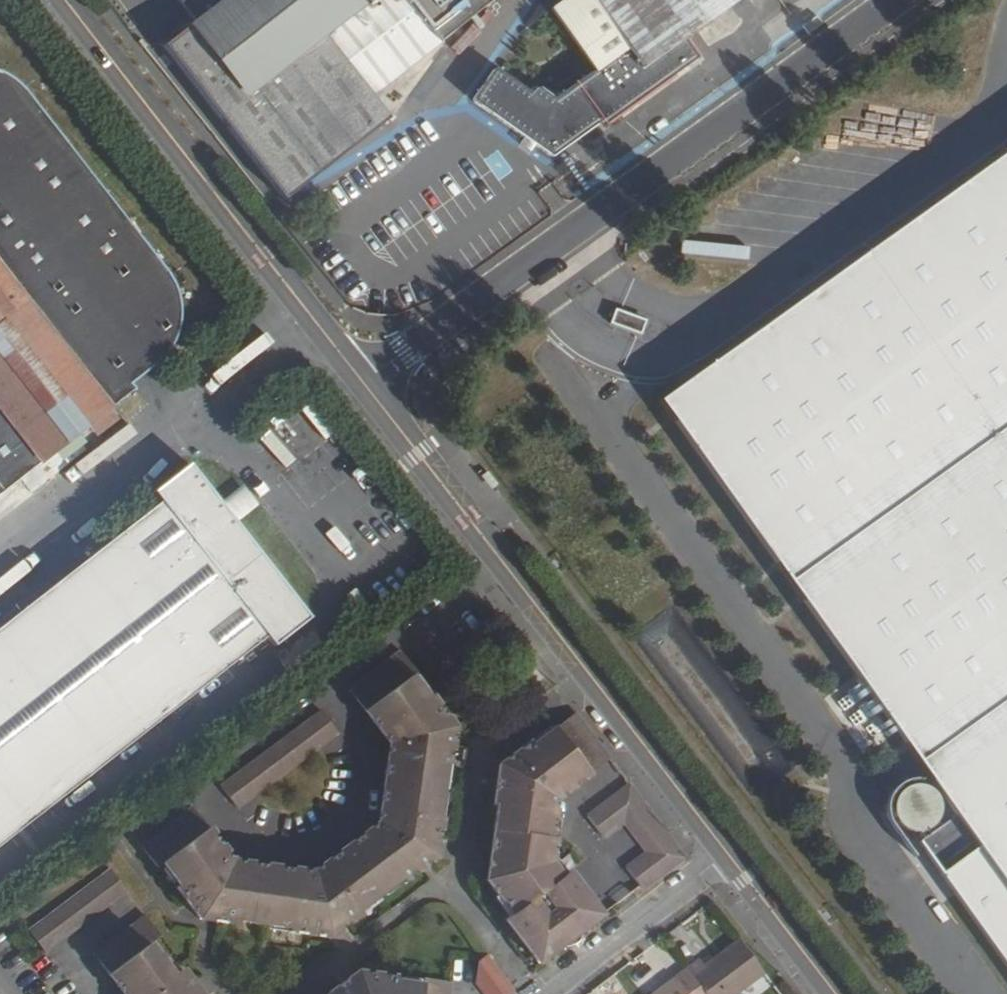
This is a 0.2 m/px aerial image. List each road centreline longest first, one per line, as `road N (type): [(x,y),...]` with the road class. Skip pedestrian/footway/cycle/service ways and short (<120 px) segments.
road 1 (unclassified): [(366,383),(898,0)]
road 2 (tertiary): [(366,383),(63,0)]
road 3 (tertiary): [(727,853),(504,562)]
road 4 (residential): [(202,786),(244,842),(307,848),(360,809),(368,744),(330,691)]
road 5 (residential): [(202,786),(0,936)]
road 6 (residential): [(727,853),(545,993)]
road 7 (tertiary): [(504,562),(366,383)]
road 8 (residential): [(504,562),(330,691)]
road 9 (tertiary): [(836,993),(727,853)]
road 10 (residential): [(330,691),(202,786)]

